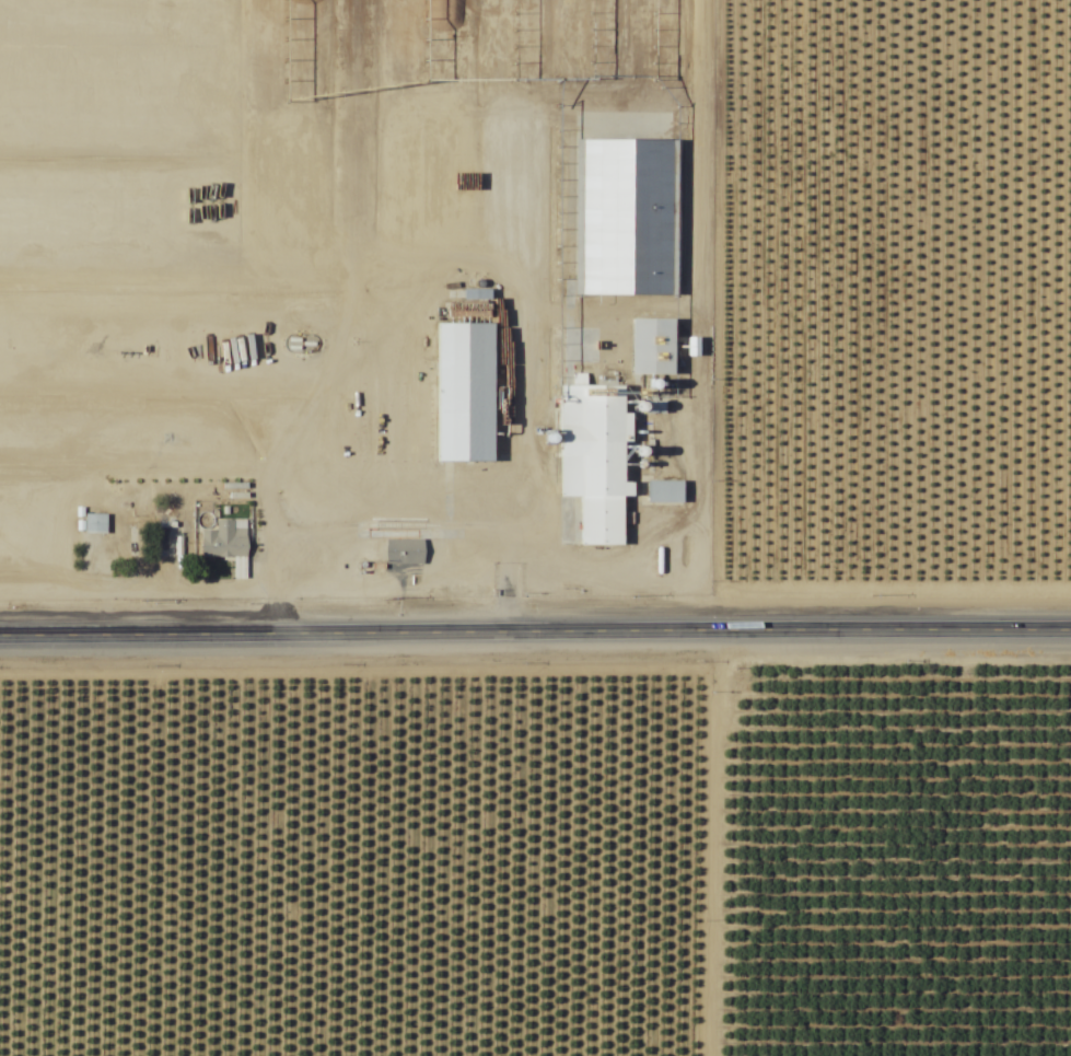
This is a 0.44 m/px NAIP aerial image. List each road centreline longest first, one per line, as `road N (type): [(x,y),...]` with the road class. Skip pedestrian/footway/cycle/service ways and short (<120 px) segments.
road 1 (trunk): [(1070,628),(0,634)]
road 2 (track): [(705,0),(700,1055)]

